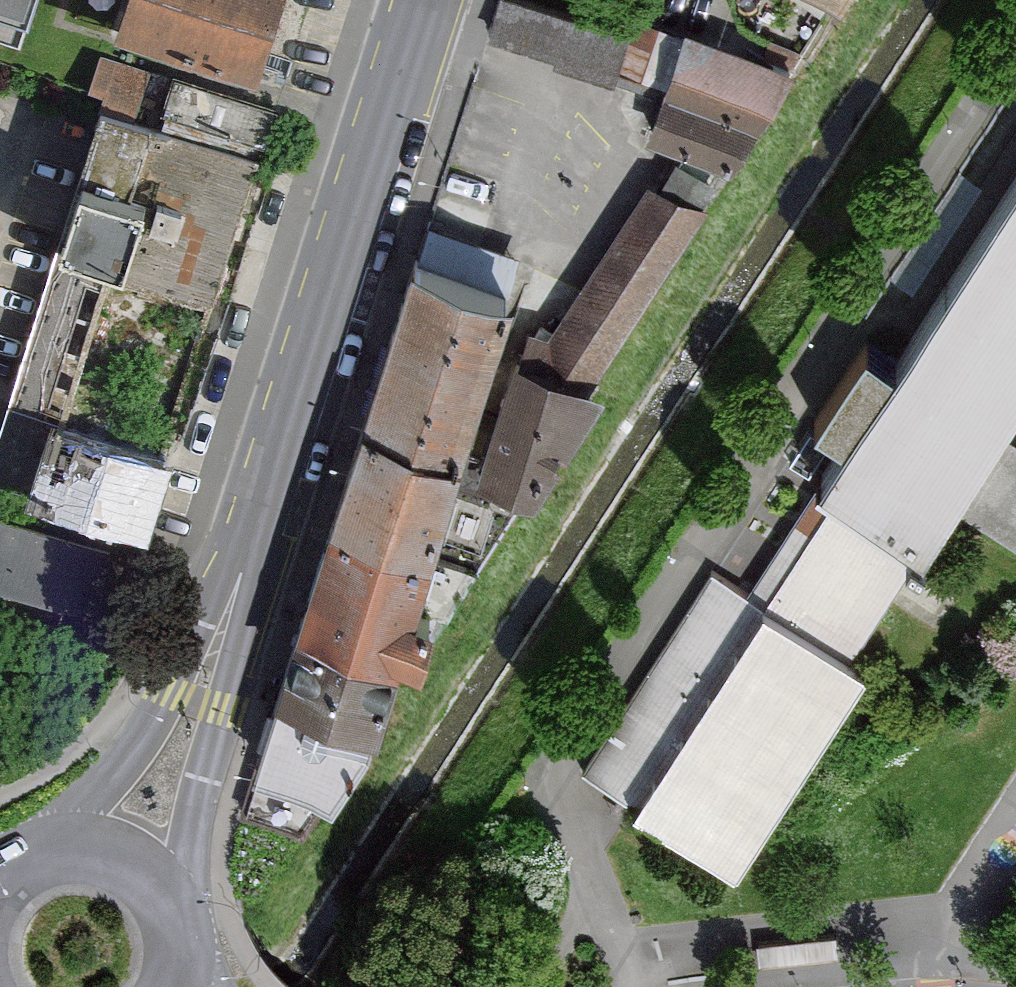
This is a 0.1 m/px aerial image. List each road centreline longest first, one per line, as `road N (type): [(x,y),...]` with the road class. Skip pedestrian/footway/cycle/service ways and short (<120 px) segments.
road 1 (primary): [(130,856),(225,624),(423,0)]
road 2 (primary): [(130,856),(63,844),(3,875)]

